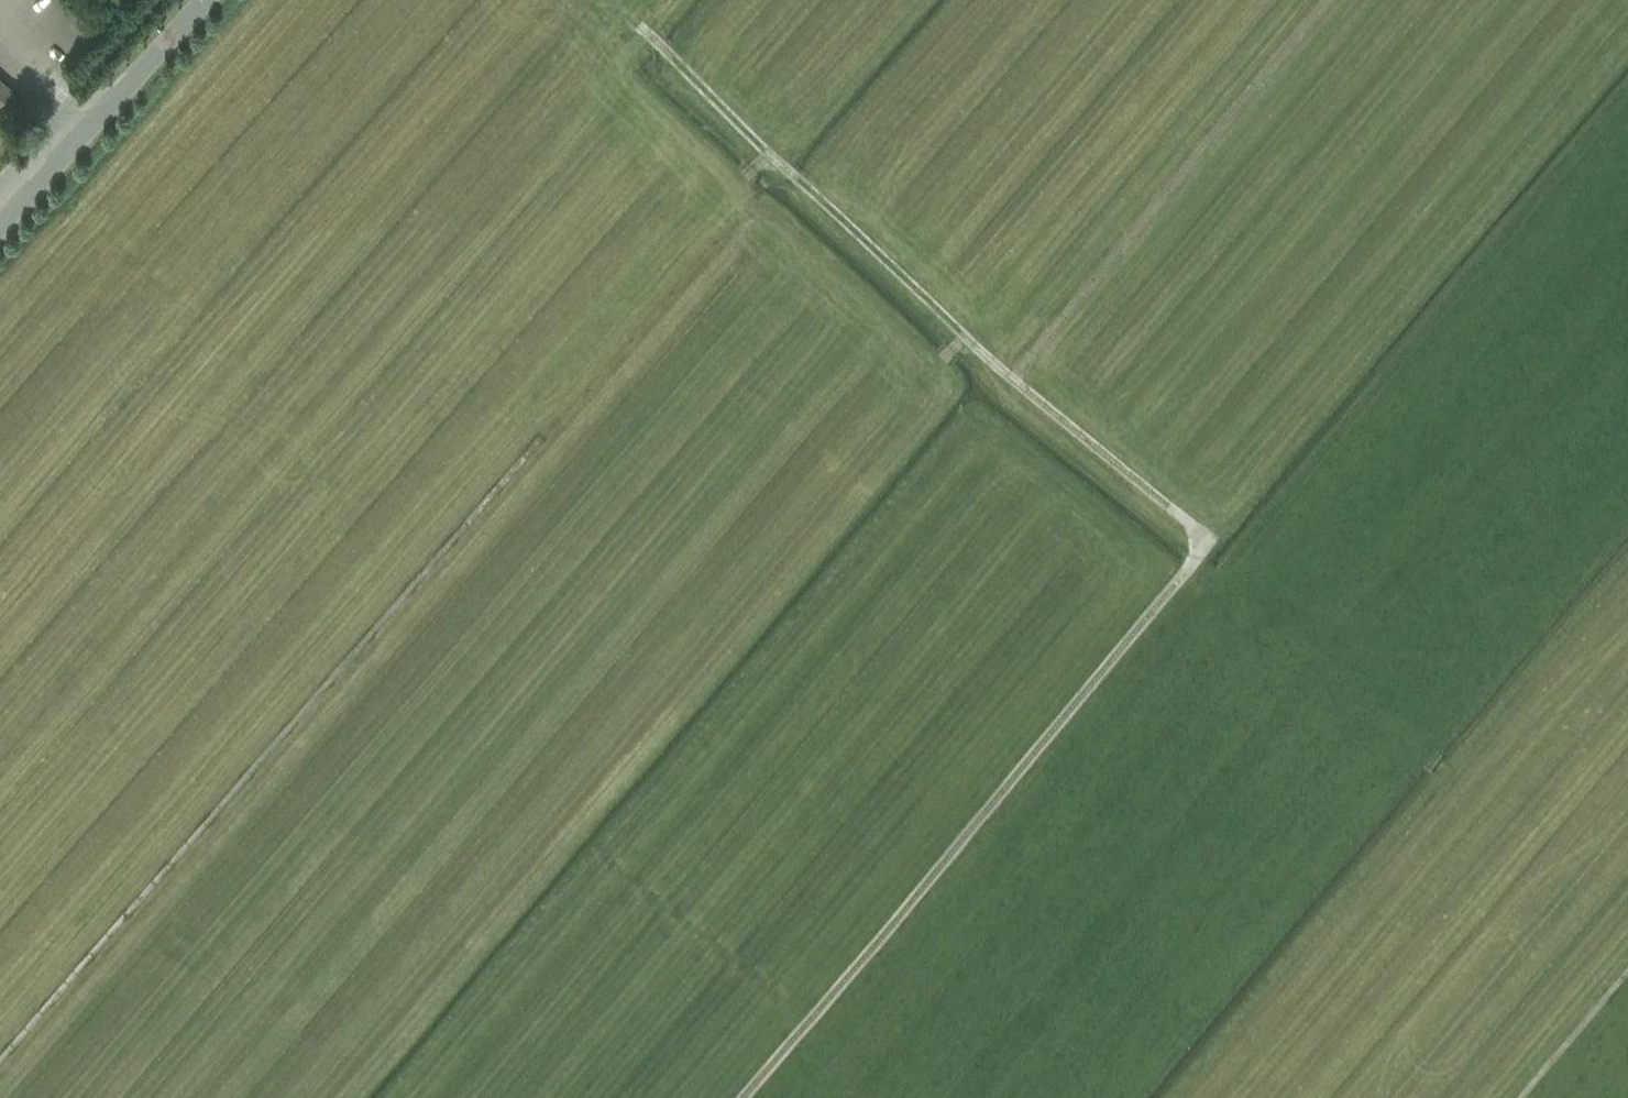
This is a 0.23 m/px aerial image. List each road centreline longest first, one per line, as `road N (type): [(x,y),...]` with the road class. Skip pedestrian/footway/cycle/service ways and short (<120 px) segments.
road 1 (track): [(741,1097),(1209,546),(776,160),(644,28)]
road 2 (track): [(0,1063),(540,439)]
road 3 (track): [(1325,0),(1012,377)]
road 4 (unclassified): [(0,225),(204,0)]

